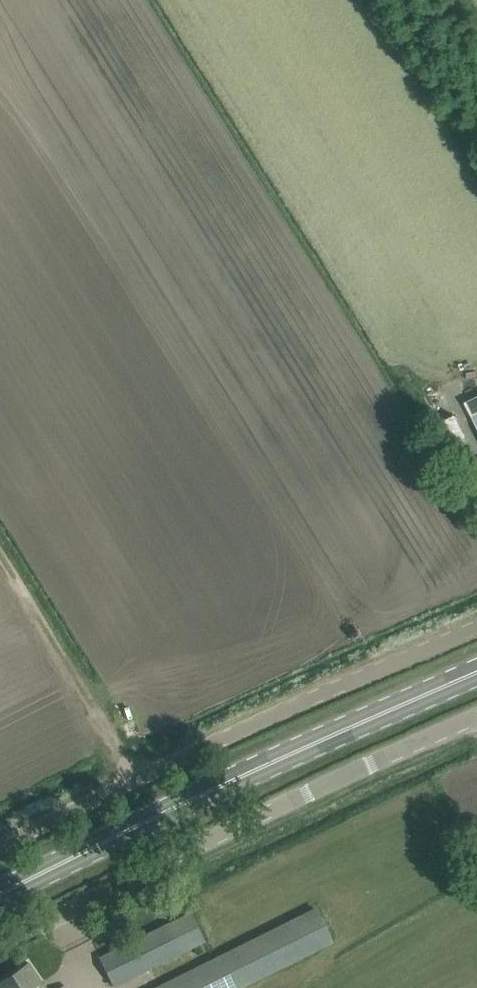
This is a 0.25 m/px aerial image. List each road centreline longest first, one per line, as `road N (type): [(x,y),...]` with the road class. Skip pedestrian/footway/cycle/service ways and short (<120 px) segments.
road 1 (unclassified): [(0,944),(476,716)]
road 2 (primary): [(0,893),(476,671)]
road 3 (unclassified): [(0,848),(476,626)]
road 4 (track): [(140,778),(0,548)]

